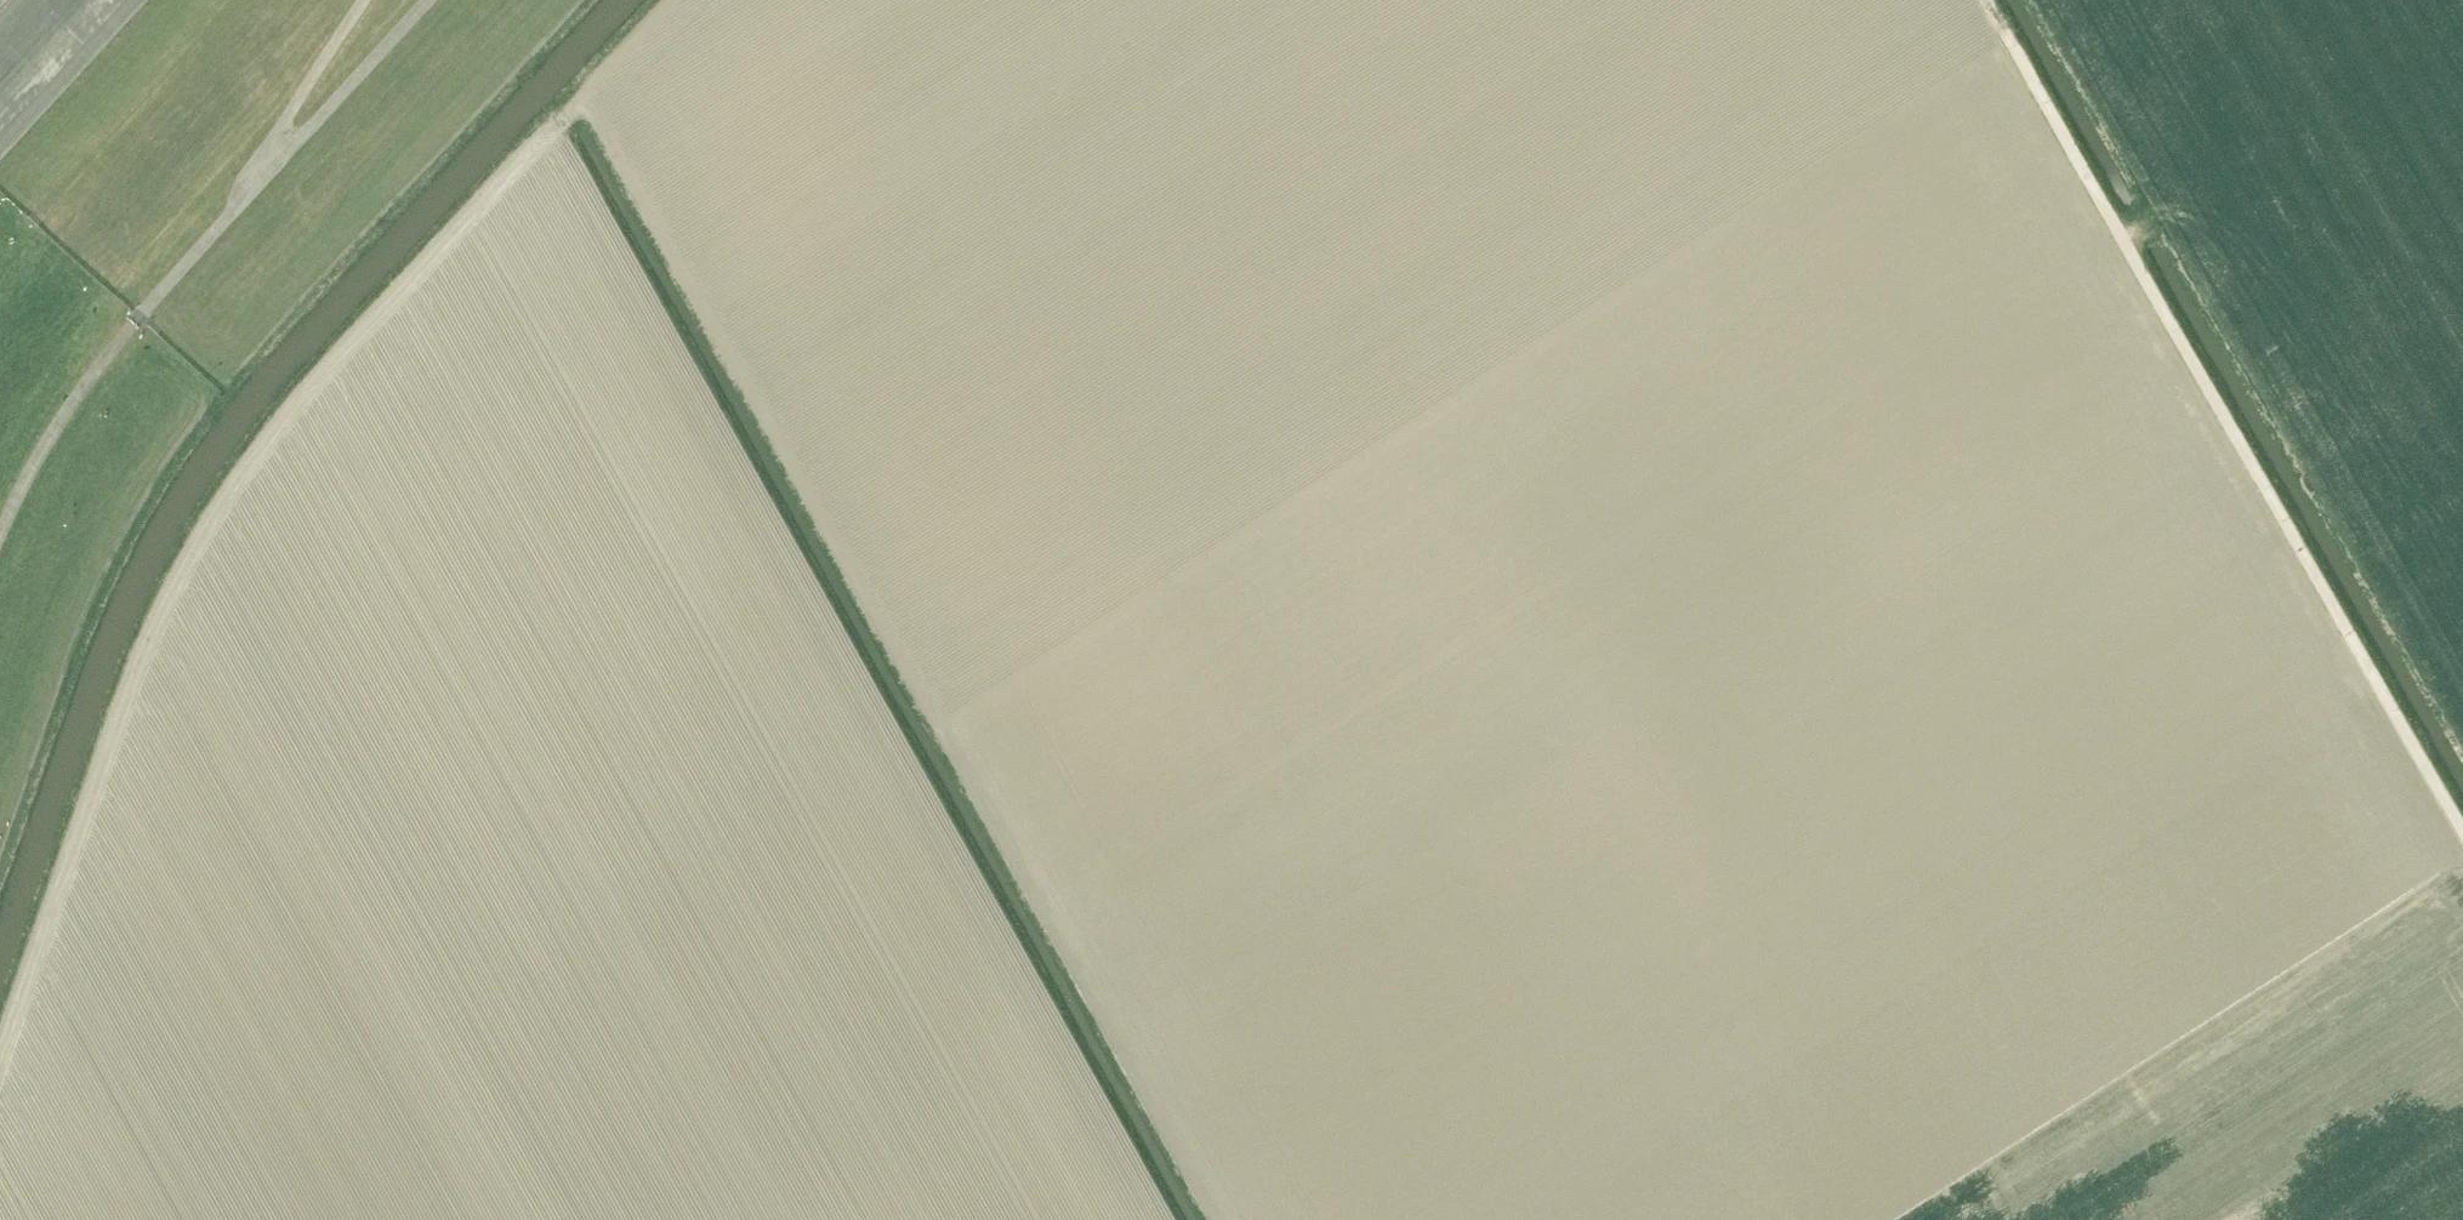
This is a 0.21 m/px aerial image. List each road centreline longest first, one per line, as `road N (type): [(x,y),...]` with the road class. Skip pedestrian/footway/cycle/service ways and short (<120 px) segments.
road 1 (track): [(2462,830),(2005,32)]
road 2 (unclassified): [(0,530),(39,449),(136,318),(425,0)]

